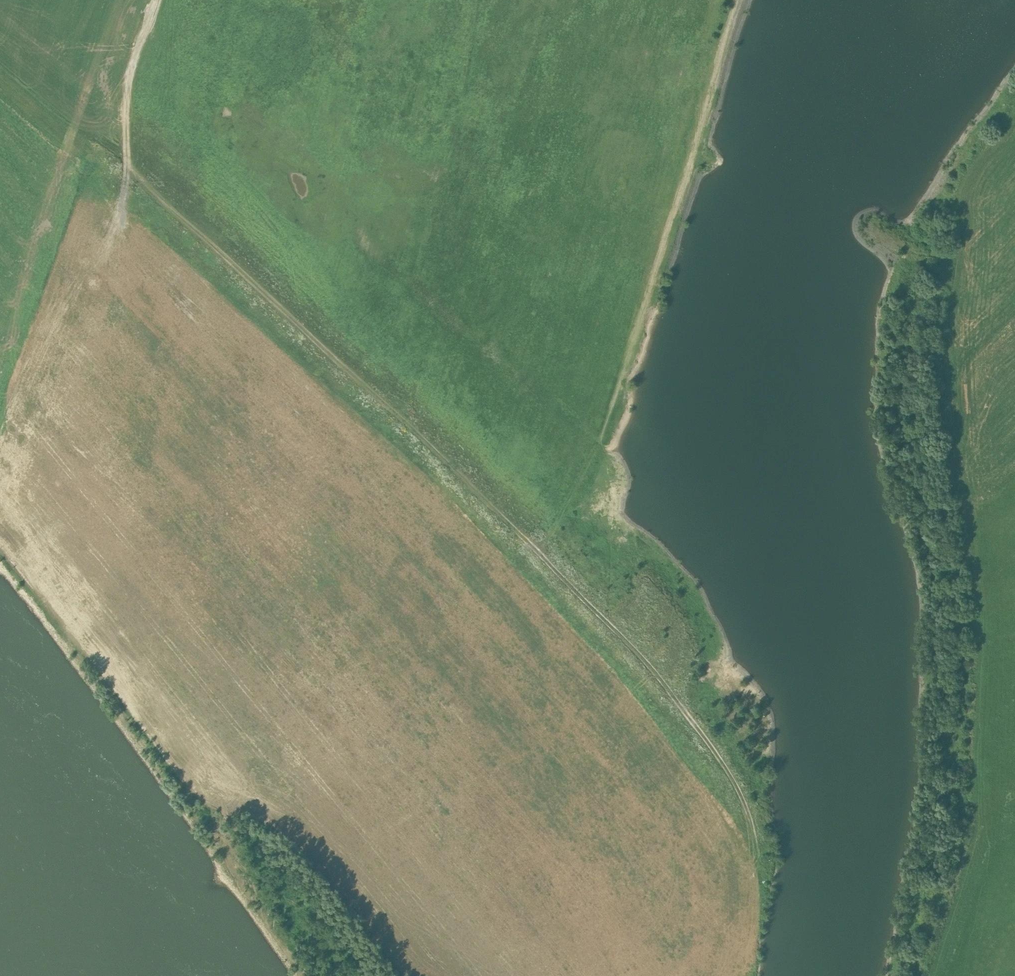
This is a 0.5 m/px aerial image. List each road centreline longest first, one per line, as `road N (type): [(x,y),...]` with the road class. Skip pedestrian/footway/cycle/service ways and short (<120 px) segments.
road 1 (track): [(736,0),(620,381),(572,498),(539,552)]

